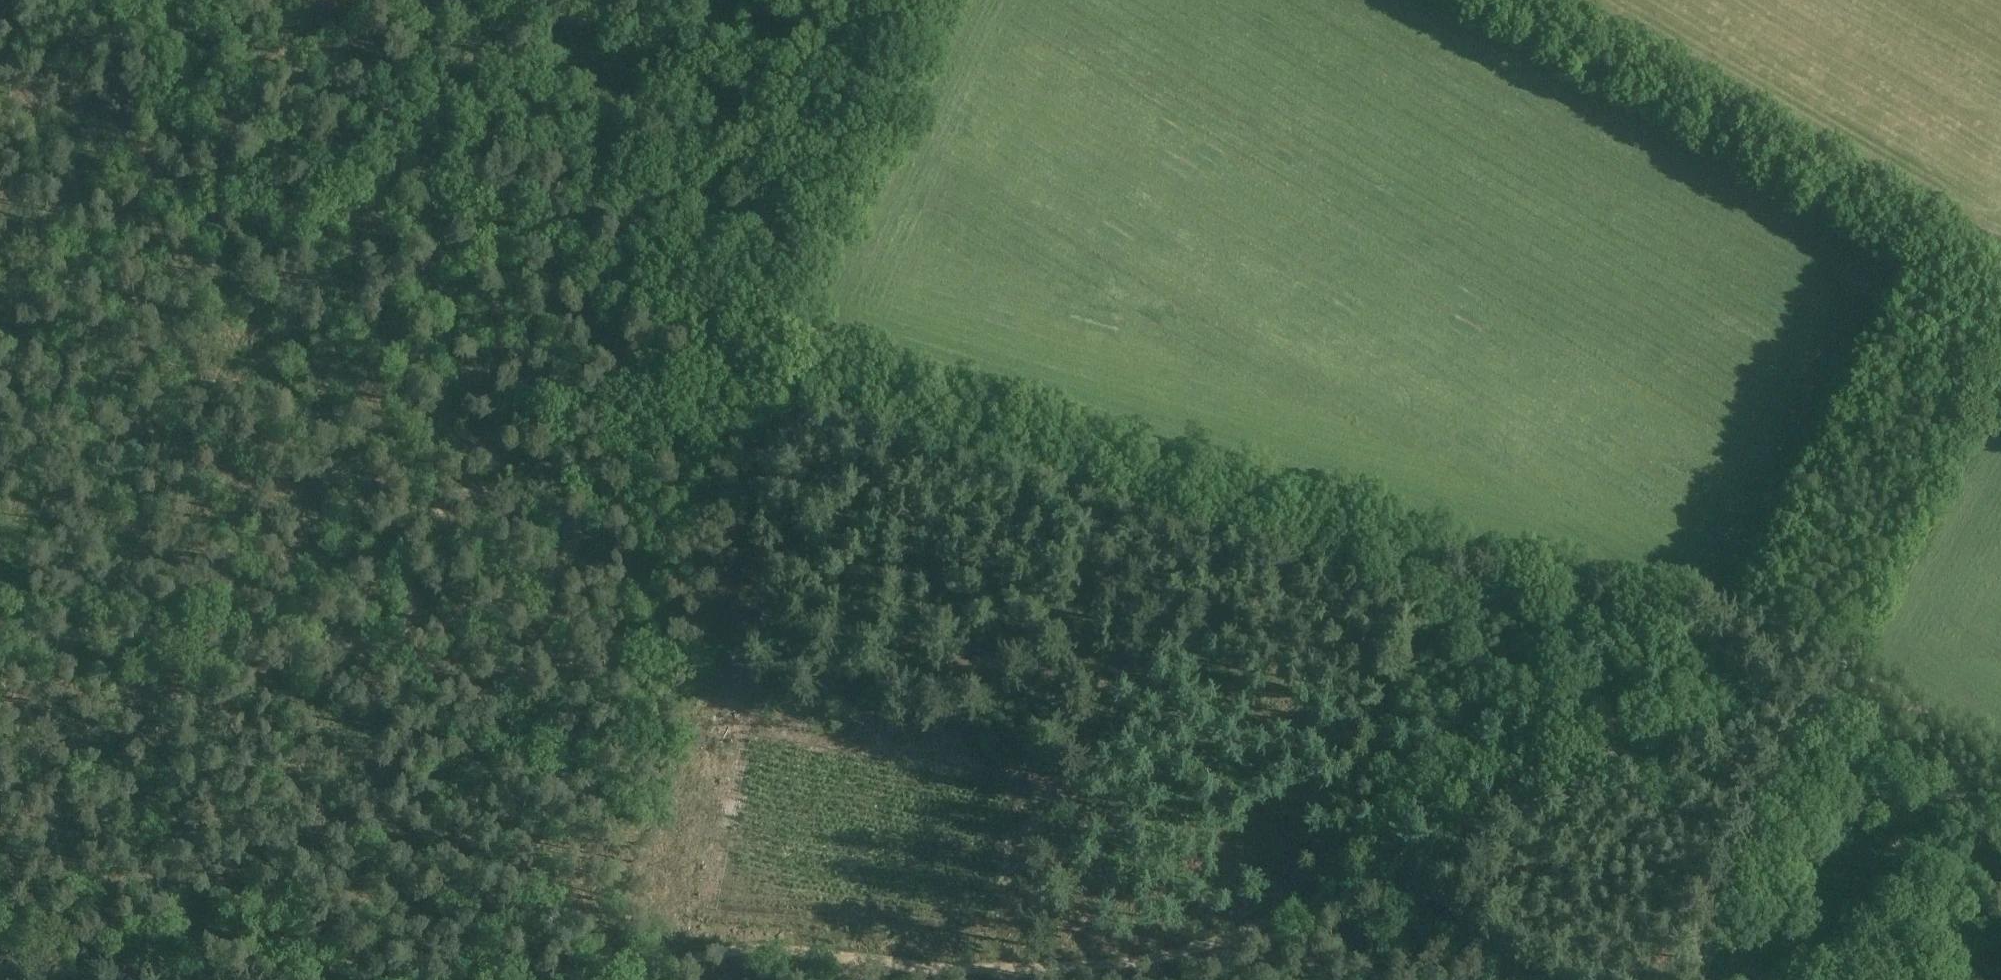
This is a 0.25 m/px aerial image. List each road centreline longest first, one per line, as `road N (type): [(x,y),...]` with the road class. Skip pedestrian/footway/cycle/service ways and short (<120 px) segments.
road 1 (track): [(647,979),(686,958),(1153,964),(1365,891),(1422,906),(1536,979)]
road 2 (unclassified): [(2000,394),(1972,458),(1799,735)]
road 3 (track): [(1799,735),(1690,979)]
road 4 (track): [(2000,825),(1818,703)]
road 5 (track): [(0,971),(156,979)]

